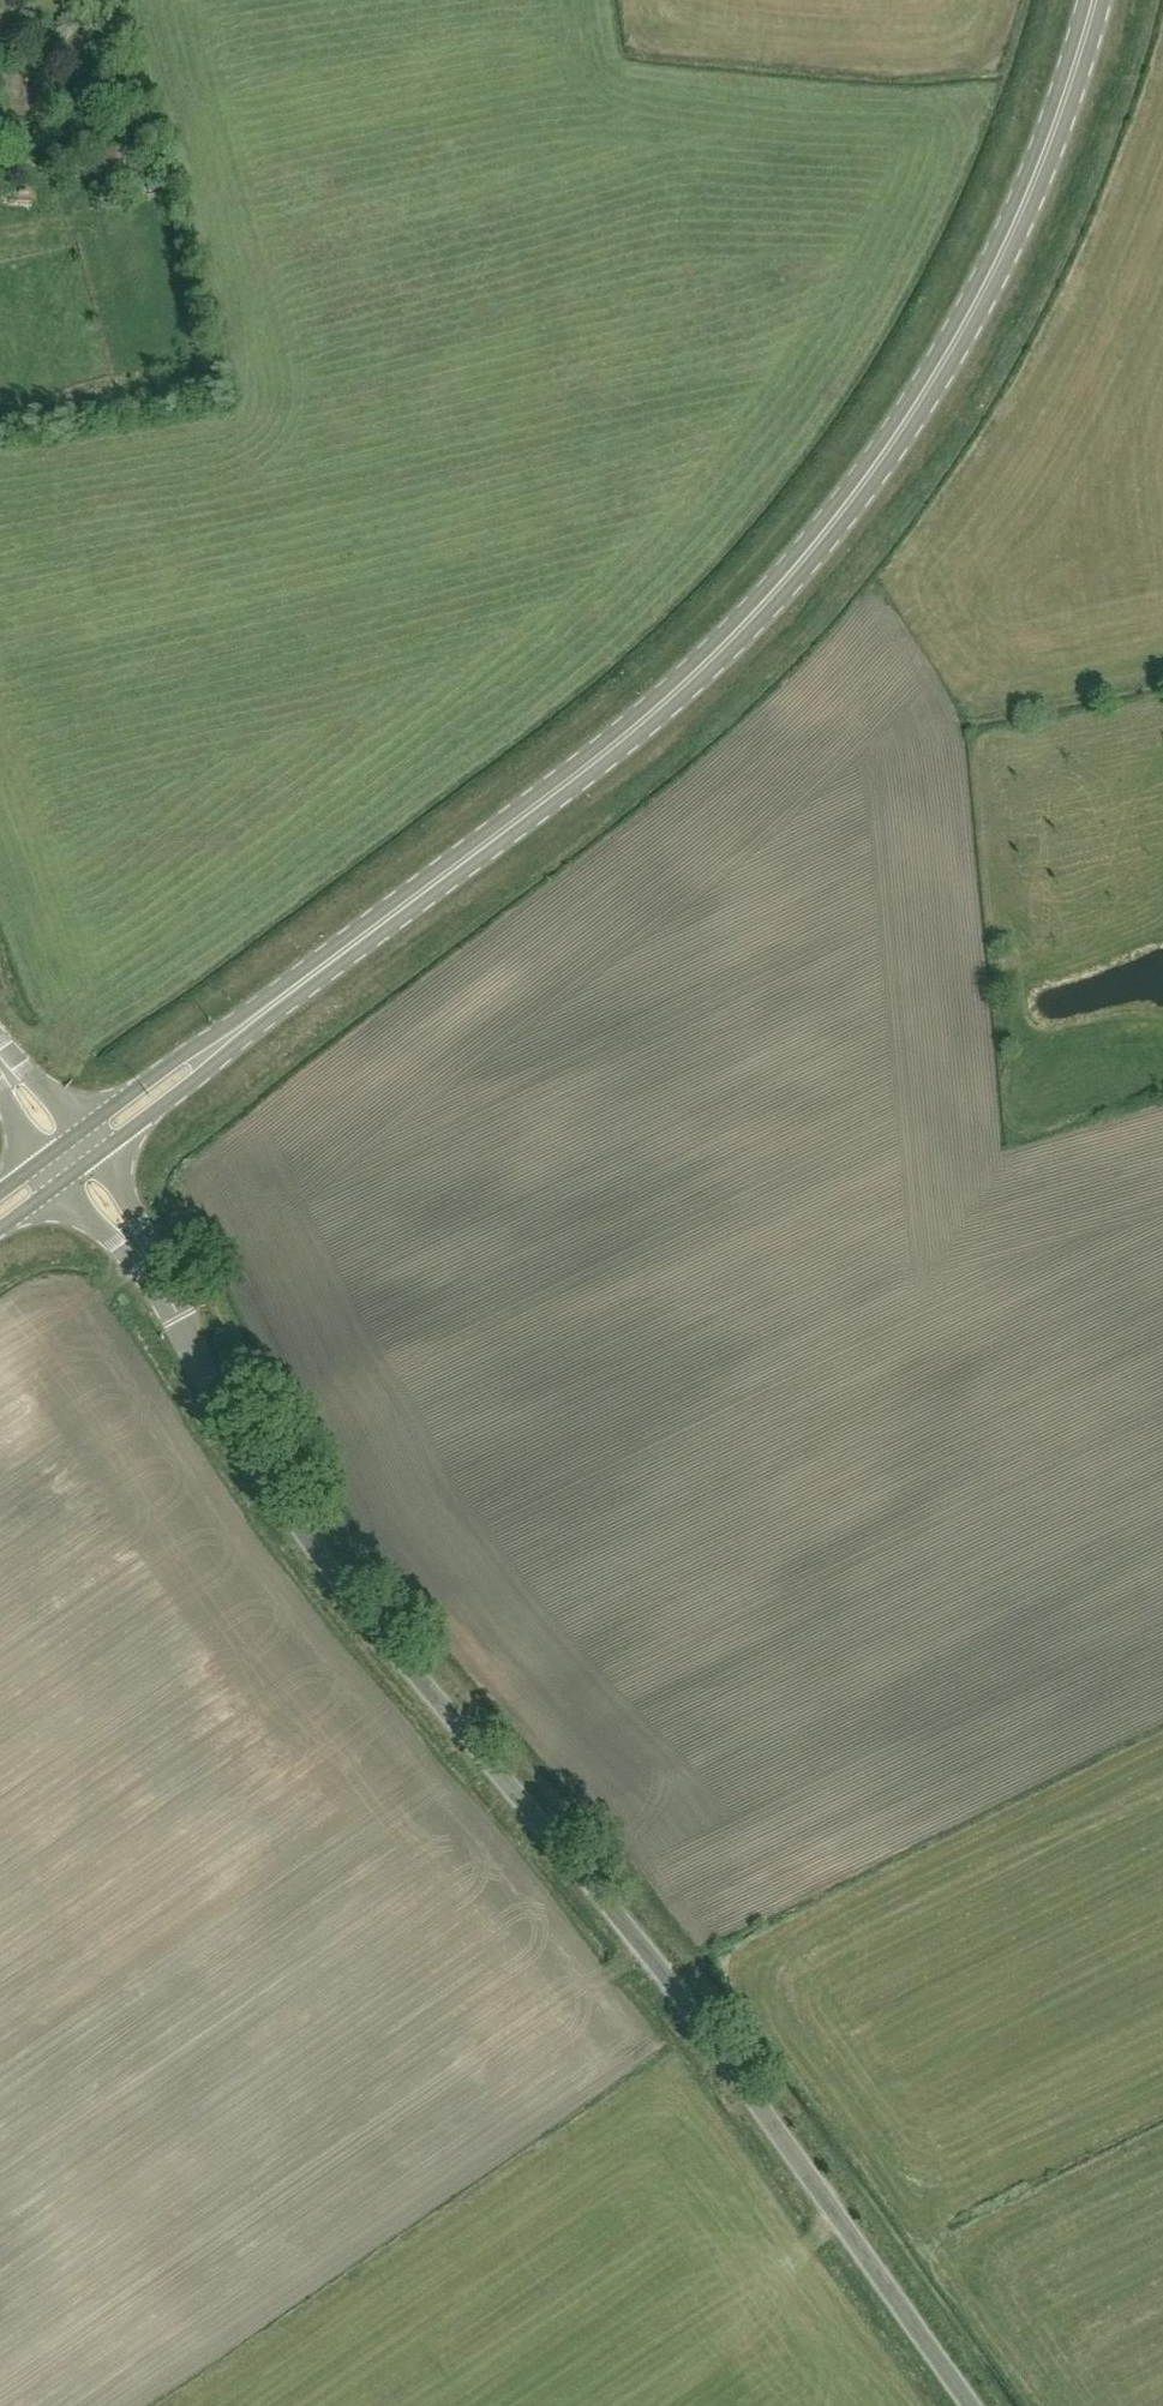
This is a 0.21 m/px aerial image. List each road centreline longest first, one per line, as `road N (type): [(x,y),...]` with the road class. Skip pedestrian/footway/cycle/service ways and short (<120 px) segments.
road 1 (secondary): [(71,1157),(617,743),(687,684),(810,553),(950,354),(1046,154),(1094,0)]
road 2 (unclassified): [(970,2405),(718,2049),(335,1578),(219,1402),(138,1248),(71,1157)]

